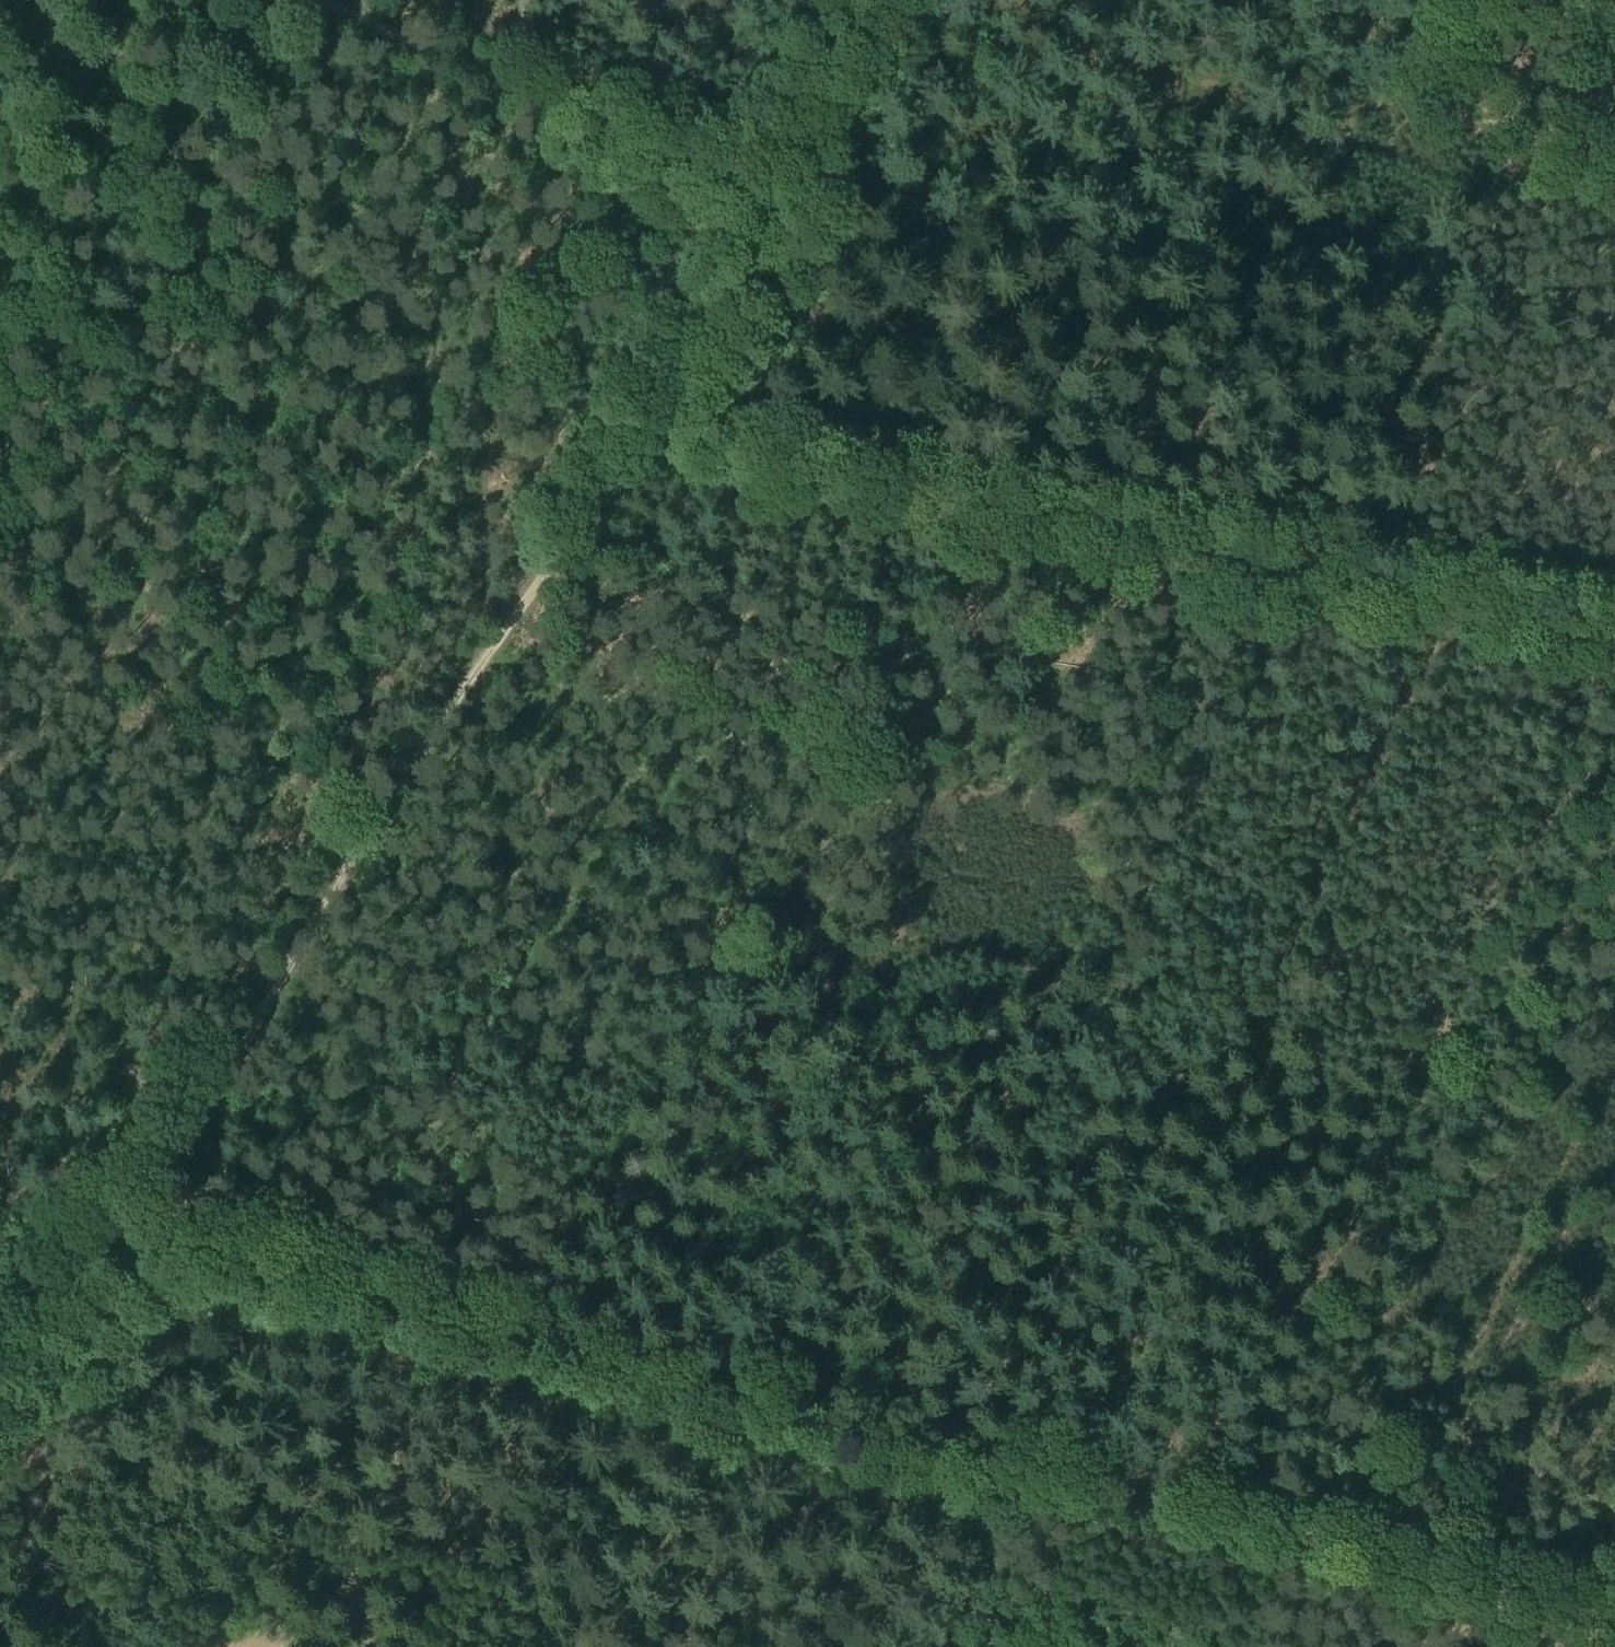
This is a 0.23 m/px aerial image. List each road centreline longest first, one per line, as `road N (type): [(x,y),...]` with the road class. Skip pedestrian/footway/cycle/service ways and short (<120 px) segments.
road 1 (track): [(0,1382),(118,1234),(1614,1635)]
road 2 (track): [(118,1234),(490,642),(766,250),(769,212),(751,191)]
road 3 (track): [(634,444),(682,460),(1614,630)]
road 4 (track): [(315,0),(751,191)]
road 5 (track): [(385,1305),(382,1385),(394,1450),(353,1556),(364,1634),(358,1646)]
road 6 (track): [(751,191),(875,0)]

